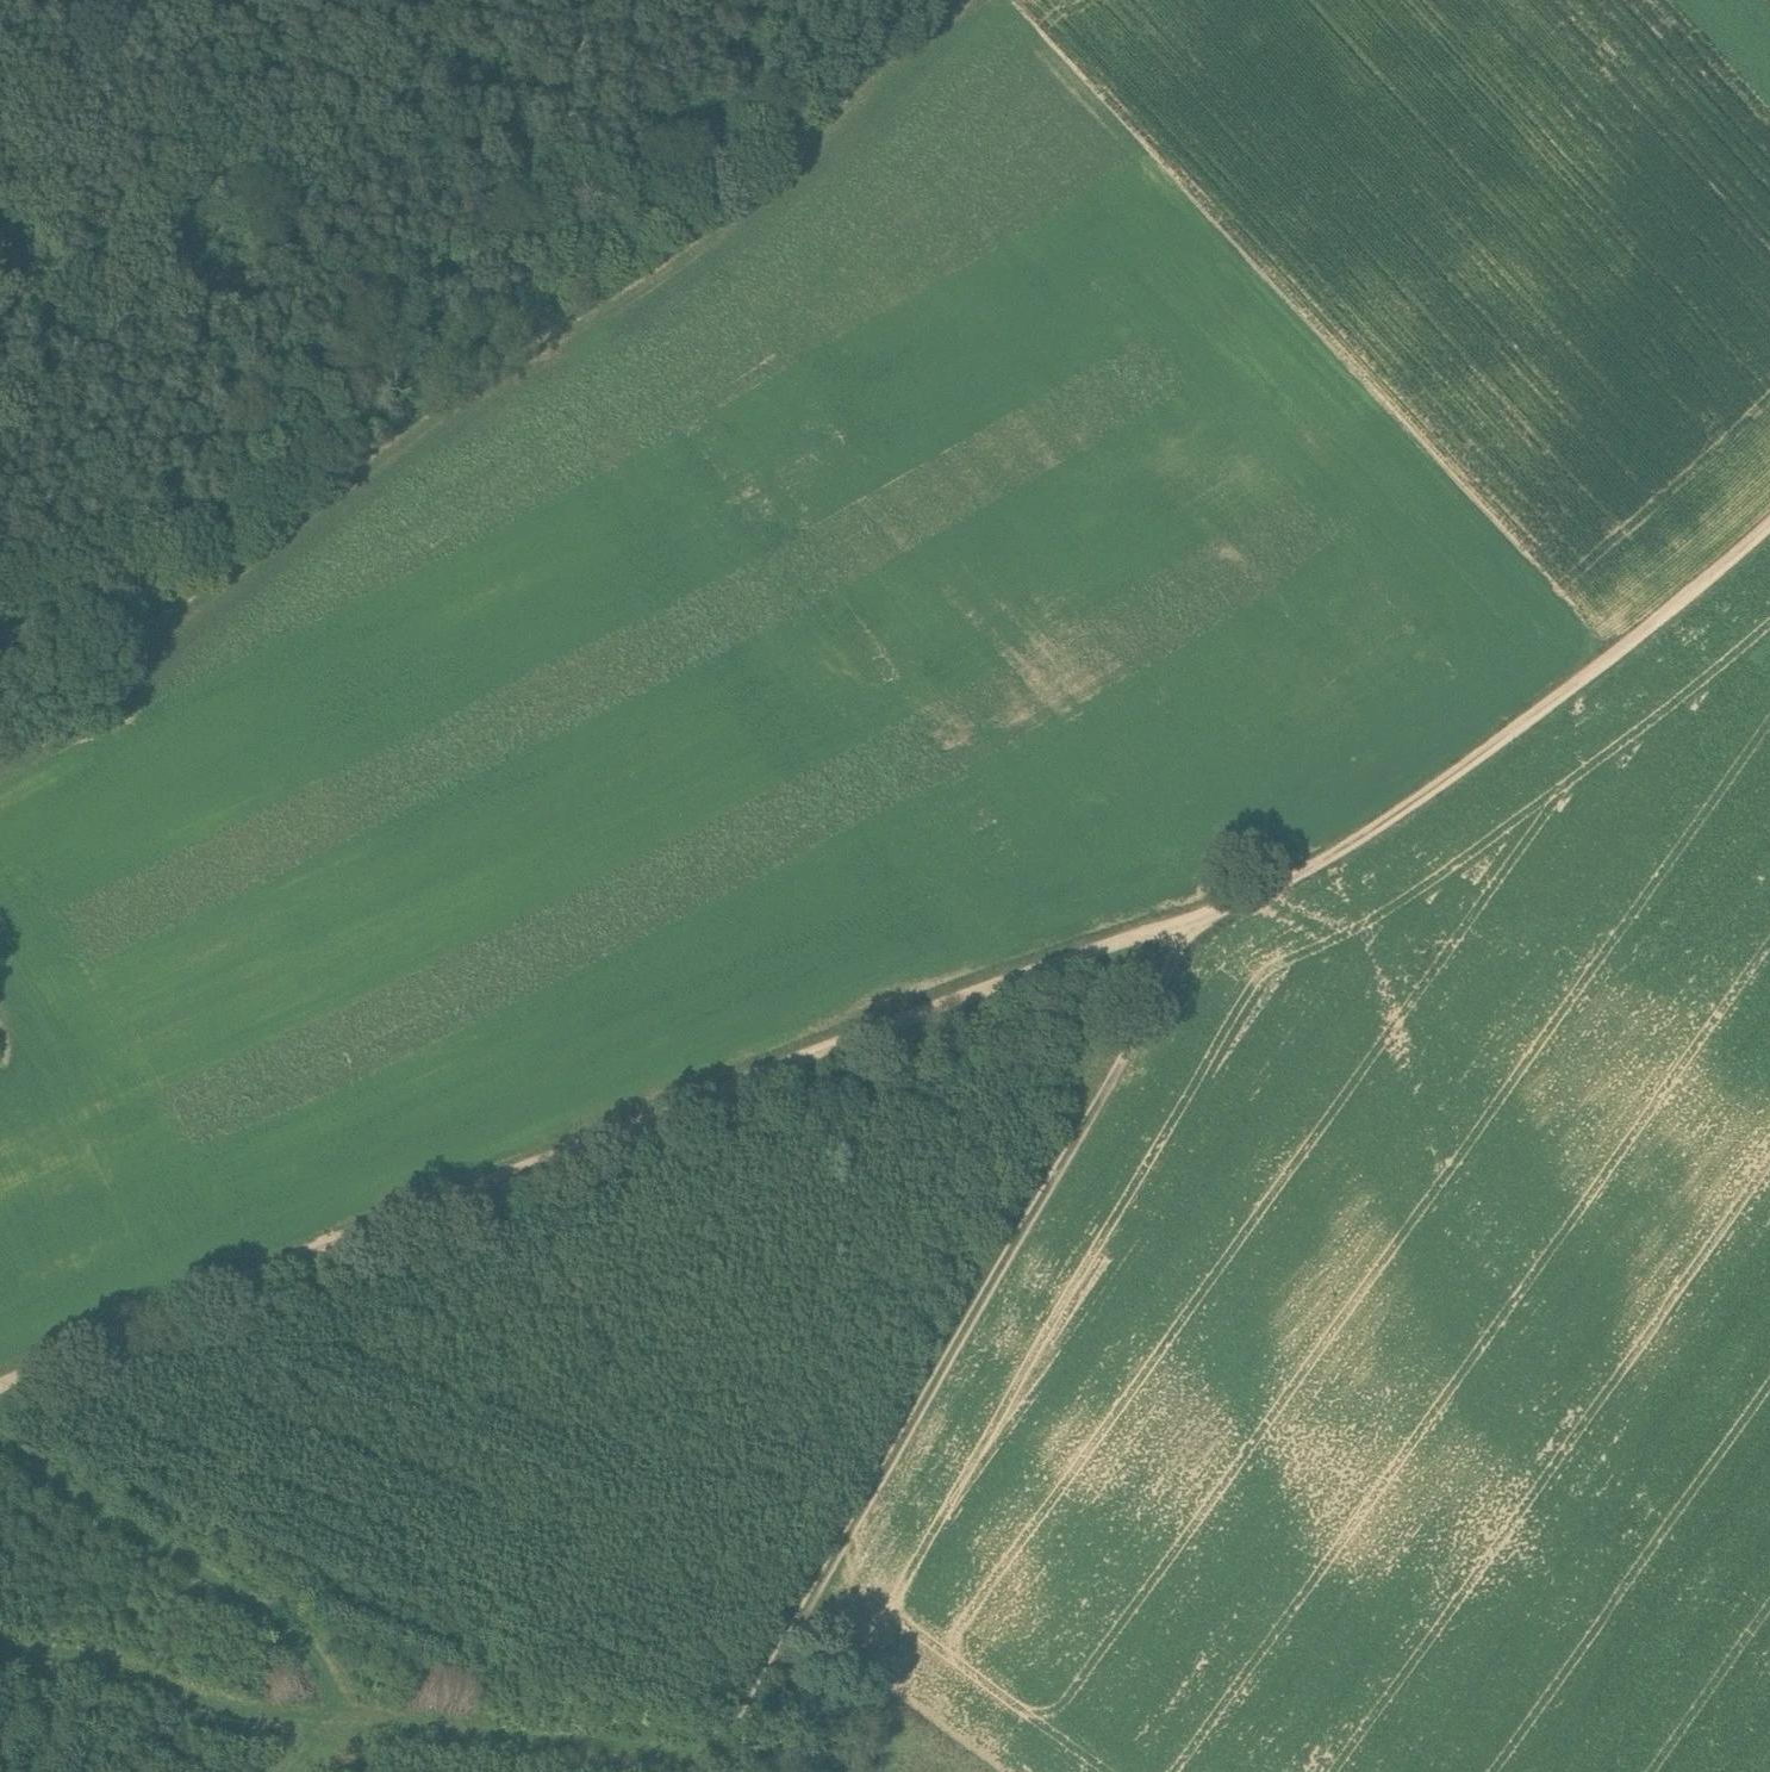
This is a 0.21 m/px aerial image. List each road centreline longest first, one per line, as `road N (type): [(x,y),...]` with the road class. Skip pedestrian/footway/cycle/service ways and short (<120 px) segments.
road 1 (track): [(1195,917),(893,1021),(261,1269),(0,1382)]
road 2 (track): [(1195,917),(1124,1058),(715,1771)]
road 3 (track): [(1769,524),(1628,644),(1432,790),(1323,860),(1195,917)]

